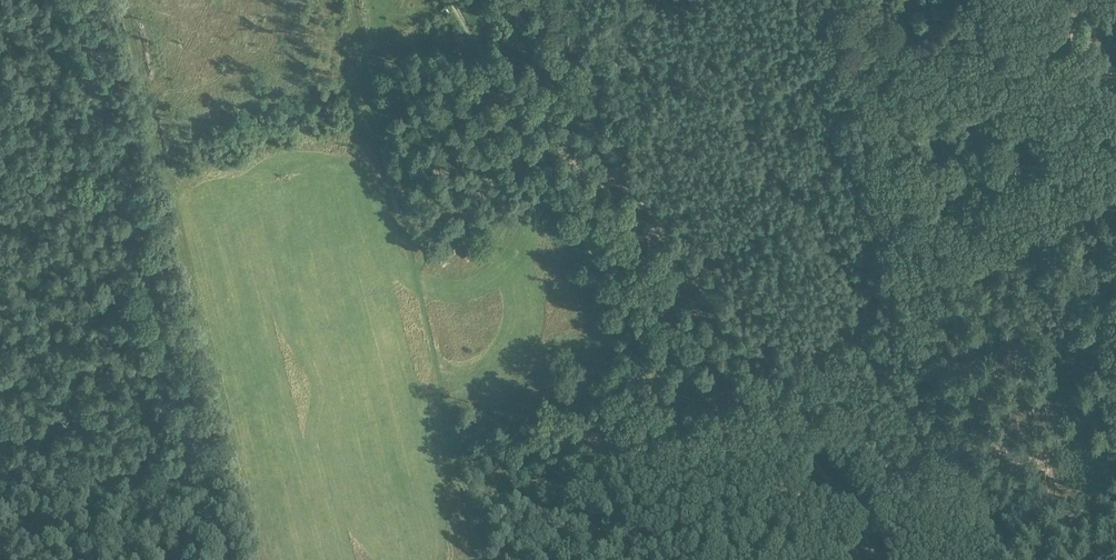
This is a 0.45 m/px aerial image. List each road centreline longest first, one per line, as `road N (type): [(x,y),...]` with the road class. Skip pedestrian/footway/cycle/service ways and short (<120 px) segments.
road 1 (track): [(451,0),(761,559)]

